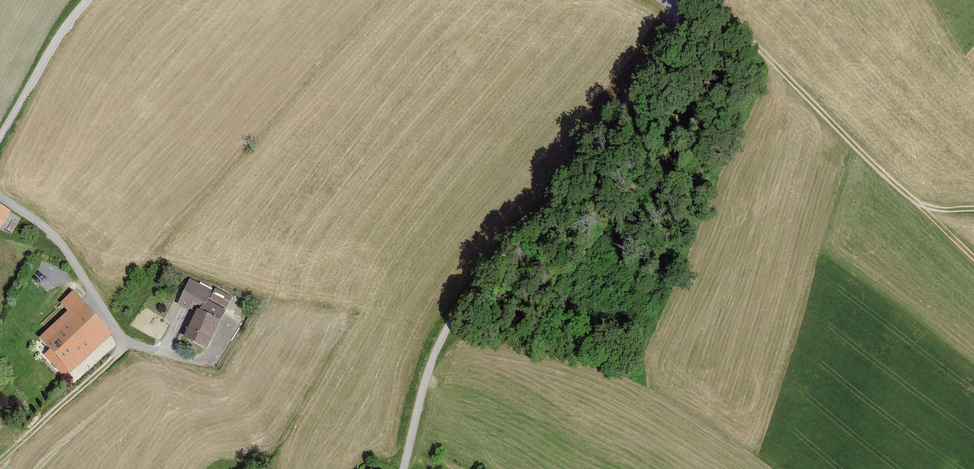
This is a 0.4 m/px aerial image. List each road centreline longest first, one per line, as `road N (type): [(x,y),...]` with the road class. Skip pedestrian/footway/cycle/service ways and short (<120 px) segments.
road 1 (unclassified): [(667,0),(679,21),(668,53),(450,324),(403,468)]
road 2 (track): [(676,0),(709,9),(737,29),(921,204),(973,208)]
road 3 (unclassified): [(0,142),(92,0)]

